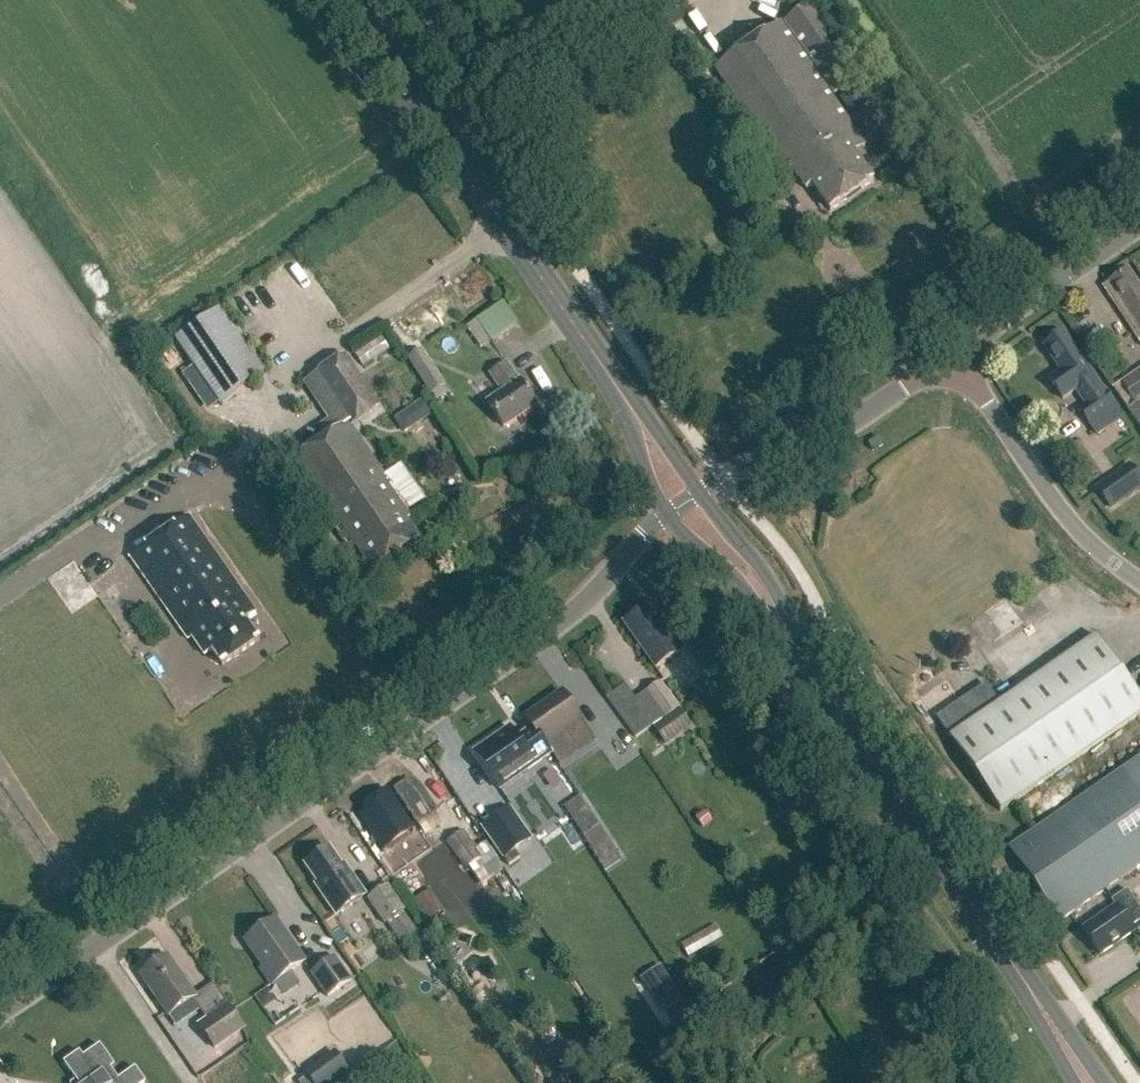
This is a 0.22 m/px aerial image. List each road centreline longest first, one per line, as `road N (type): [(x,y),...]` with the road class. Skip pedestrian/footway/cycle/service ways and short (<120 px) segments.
road 1 (unclassified): [(0,1012),(557,627),(667,517)]
road 2 (primary): [(1088,1082),(777,618)]
road 3 (primary): [(595,353),(350,0)]
road 4 (residential): [(1139,580),(1071,525),(956,353)]
road 5 (unclassified): [(724,474),(822,437),(956,353)]
road 6 (unclassified): [(956,353),(1139,225)]
road 7 (primary): [(595,353),(667,517)]
road 8 (primary): [(699,492),(595,353)]
road 9 (primary): [(777,618),(758,563),(699,492)]
road 10 (primary): [(667,517),(777,618)]

